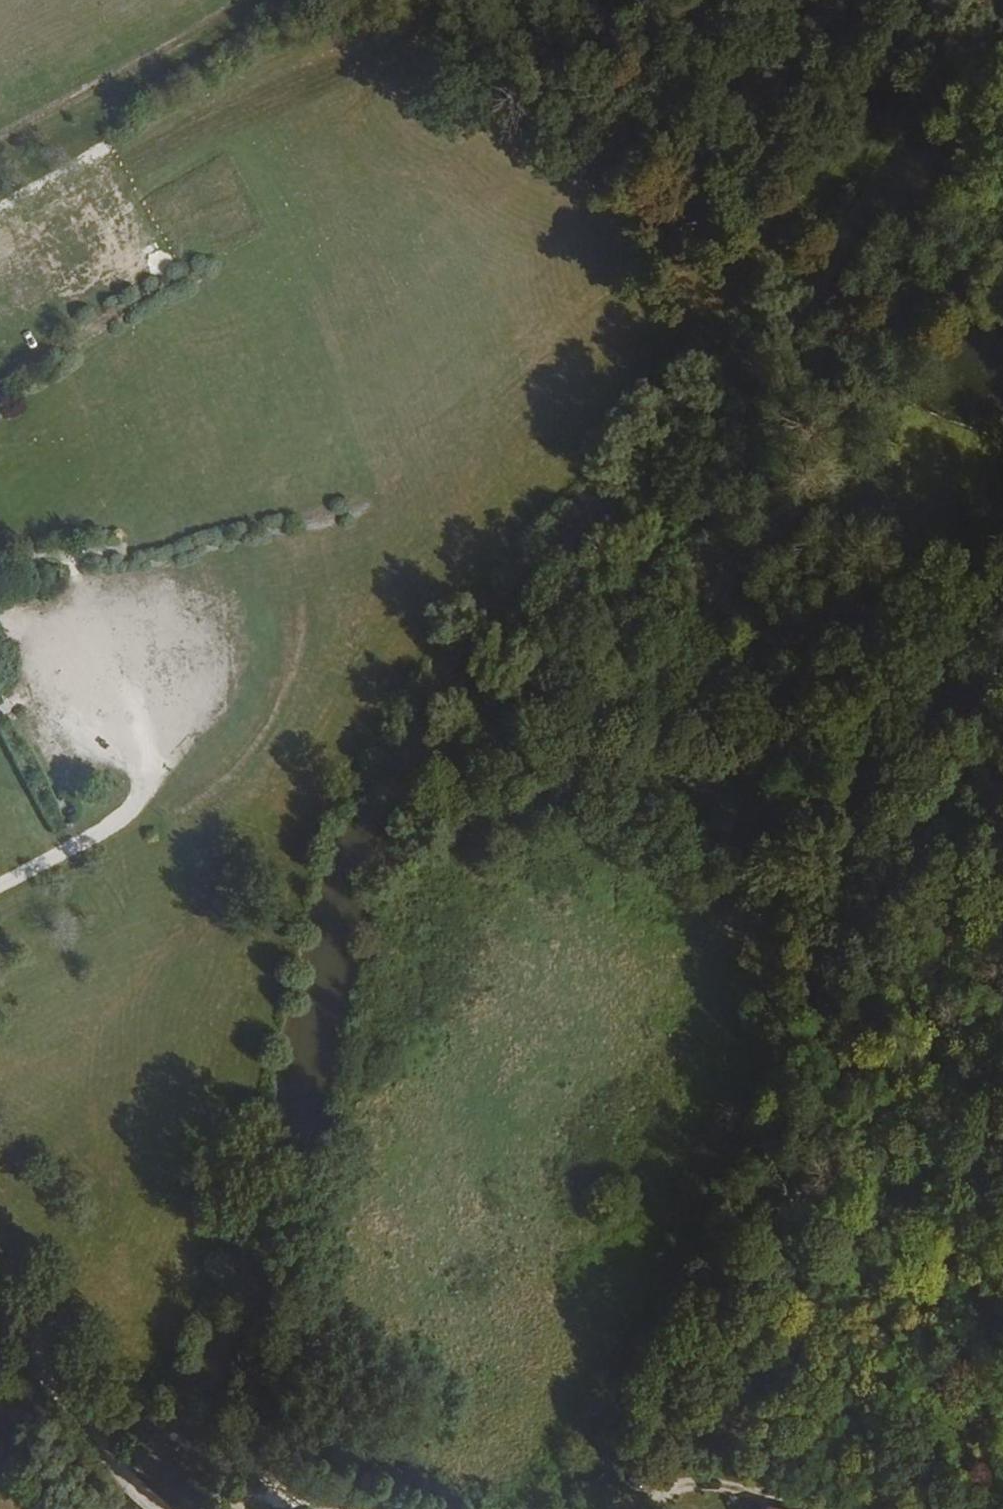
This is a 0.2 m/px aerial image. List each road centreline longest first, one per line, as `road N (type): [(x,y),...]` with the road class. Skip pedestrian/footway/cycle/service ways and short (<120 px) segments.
road 1 (track): [(0,874),(128,805),(147,768),(134,735),(86,676)]
road 2 (unclassified): [(122,1486),(0,1327)]

